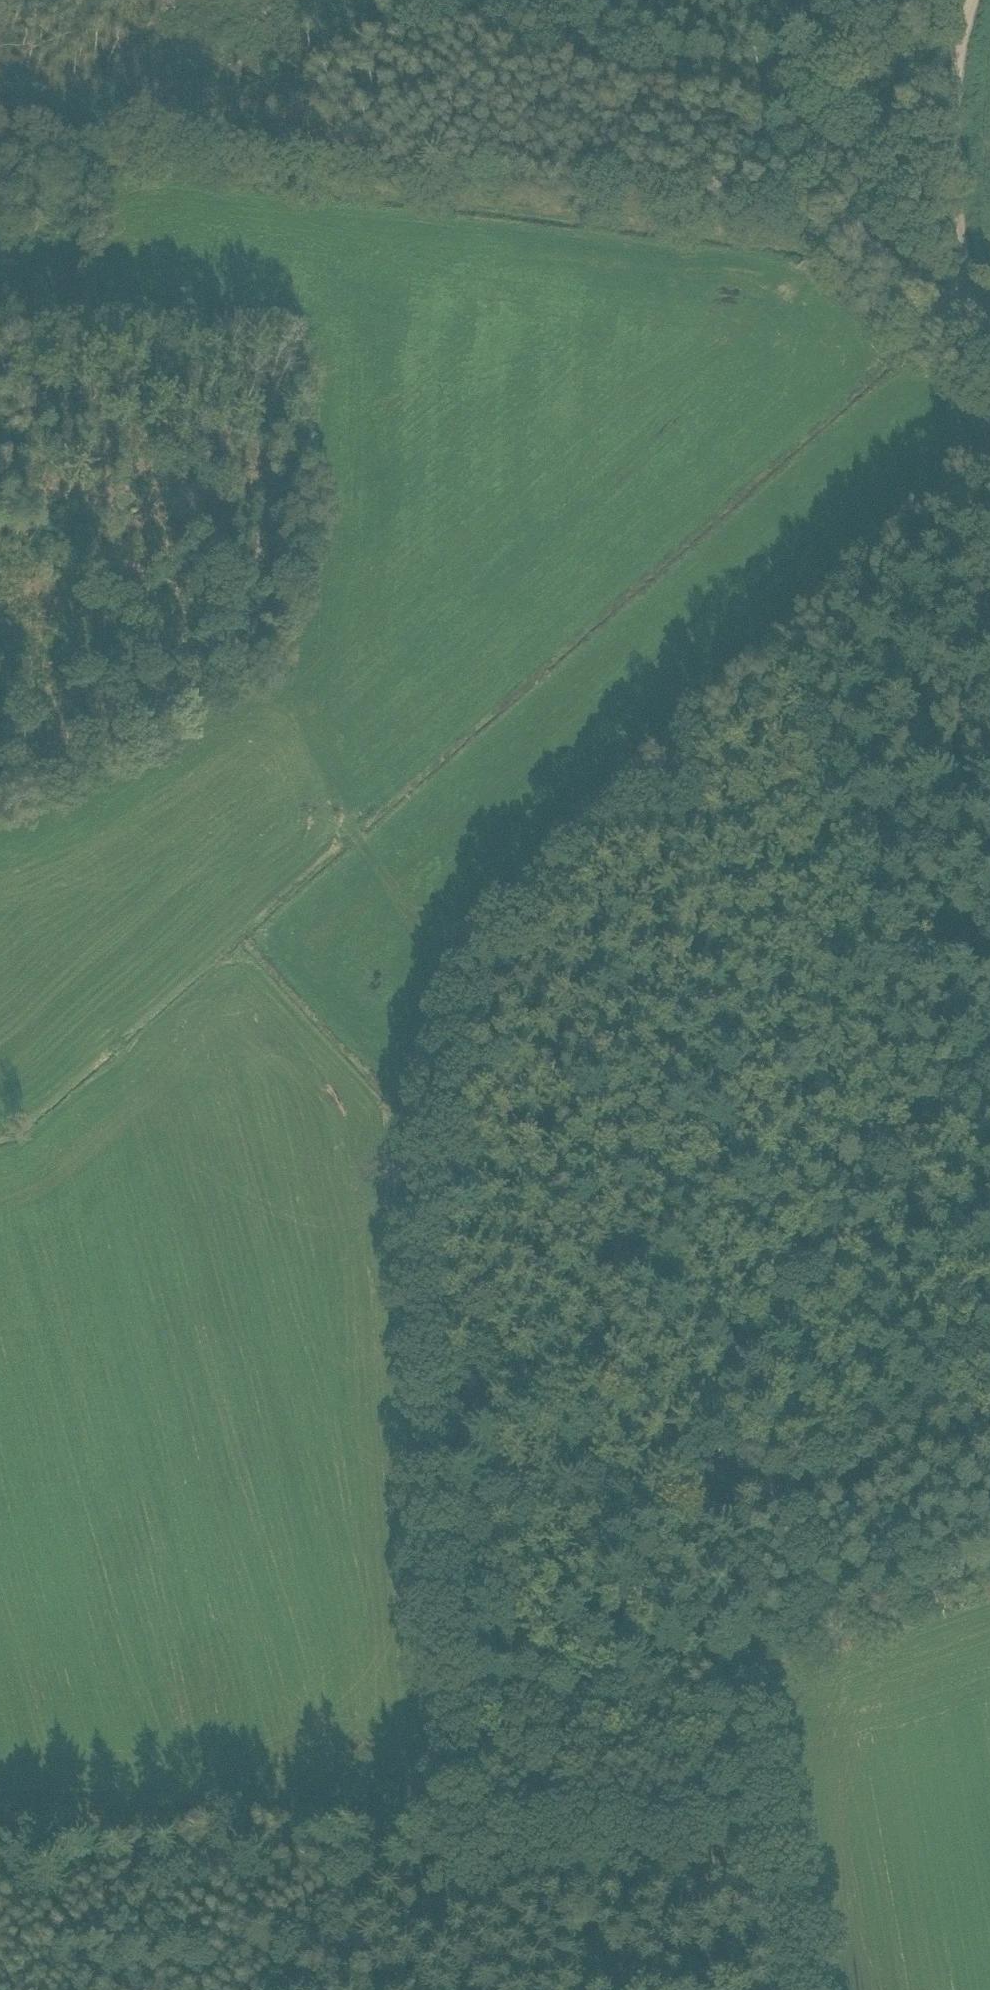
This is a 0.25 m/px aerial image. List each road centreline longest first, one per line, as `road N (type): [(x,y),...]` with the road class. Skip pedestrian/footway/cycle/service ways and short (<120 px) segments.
road 1 (track): [(821,134),(350,0)]
road 2 (unclassified): [(973,294),(932,299),(901,285),(848,223),(848,174),(910,90),(960,63)]
road 3 (unclassified): [(973,294),(954,205),(960,63)]
road 4 (track): [(773,0),(813,123),(848,174)]

